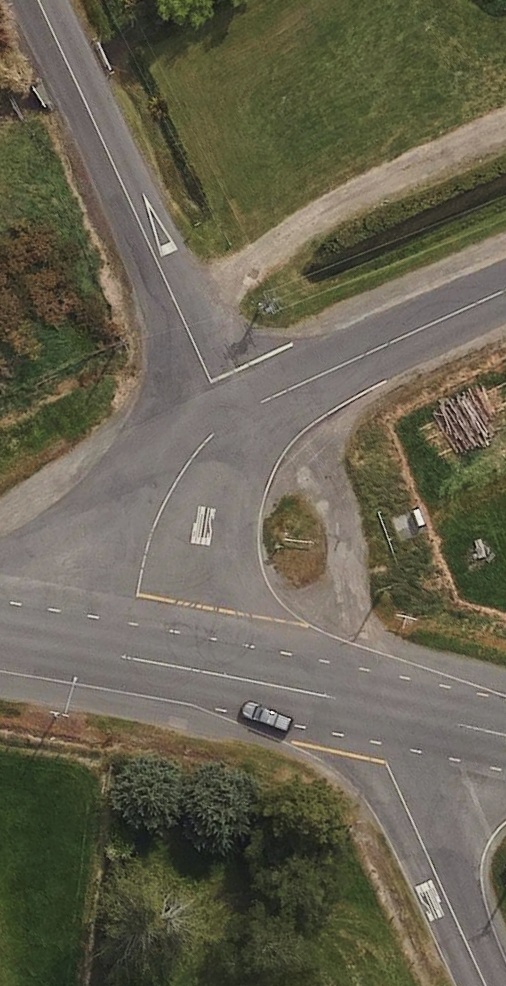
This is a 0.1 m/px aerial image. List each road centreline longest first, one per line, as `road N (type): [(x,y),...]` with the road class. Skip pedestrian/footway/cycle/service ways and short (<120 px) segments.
road 1 (unclassified): [(231,415),(40,0)]
road 2 (tertiary): [(231,415),(505,289)]
road 3 (tertiary): [(487,985),(387,763),(400,710)]
road 4 (primary): [(400,710),(124,659)]
road 5 (tertiary): [(124,659),(146,551),(172,490),(231,415)]
road 6 (primary): [(124,659),(0,637)]

